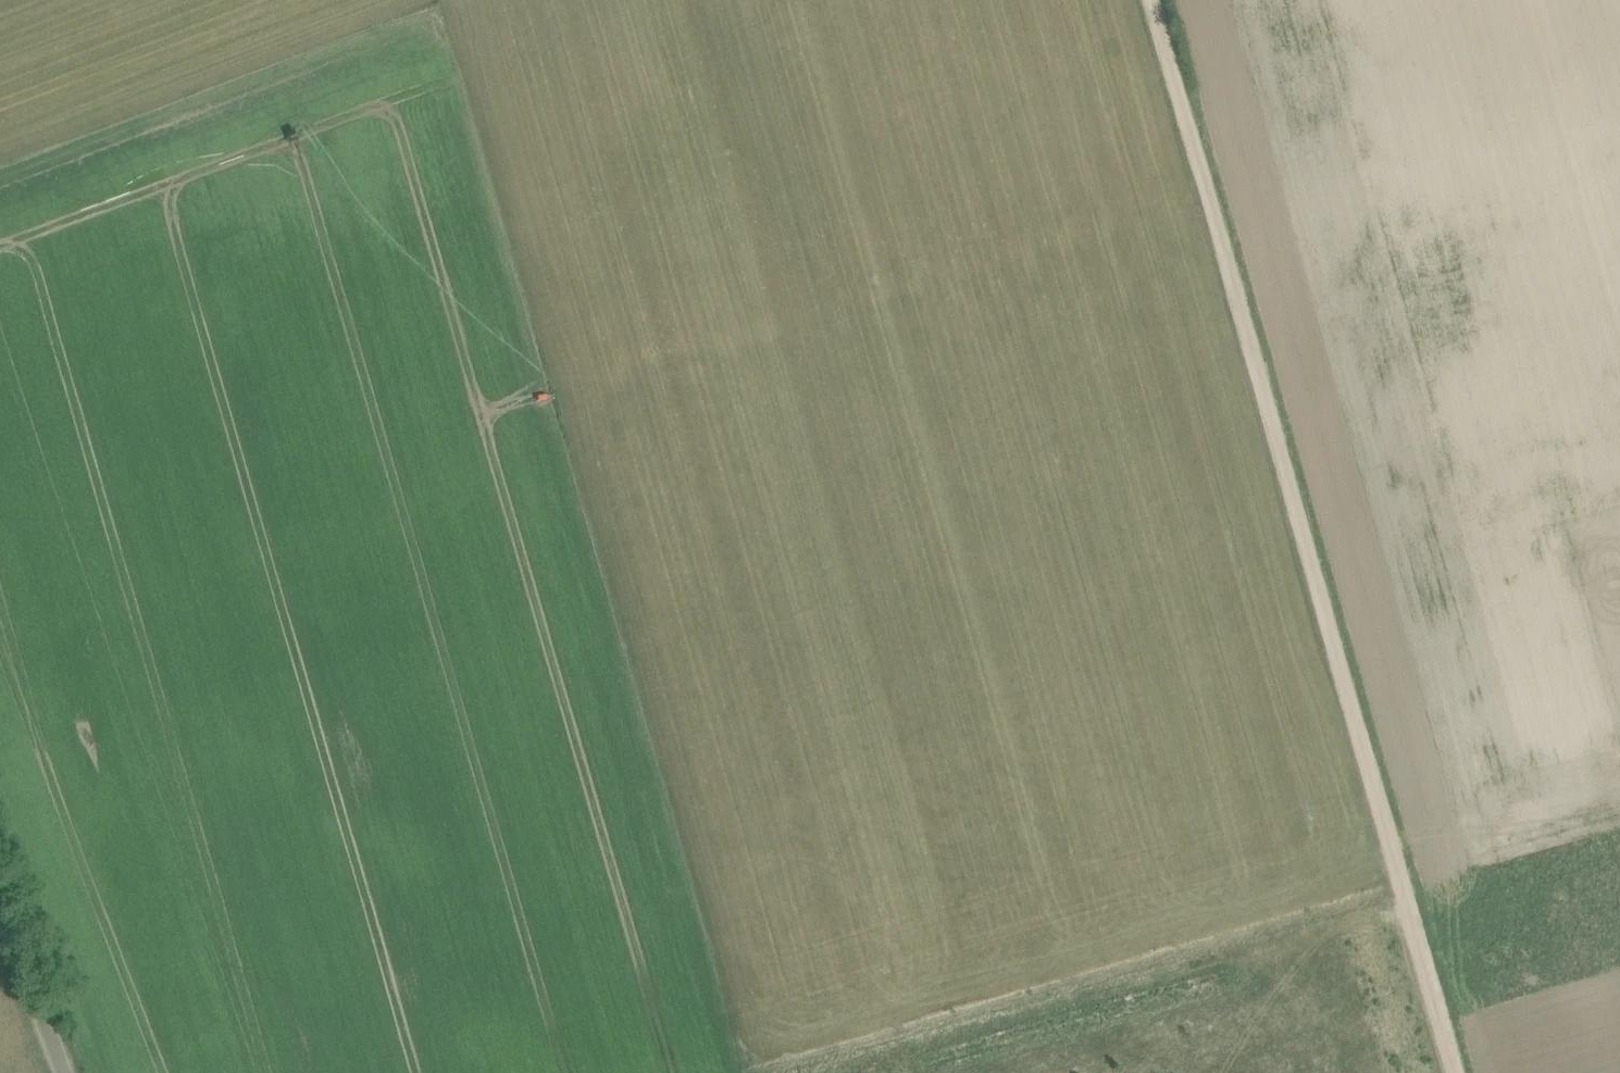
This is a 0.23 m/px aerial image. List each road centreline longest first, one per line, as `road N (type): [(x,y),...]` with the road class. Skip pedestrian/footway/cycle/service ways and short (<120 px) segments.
road 1 (track): [(1452,1072),(1147,0)]
road 2 (unclassified): [(64,1072),(0,903)]

